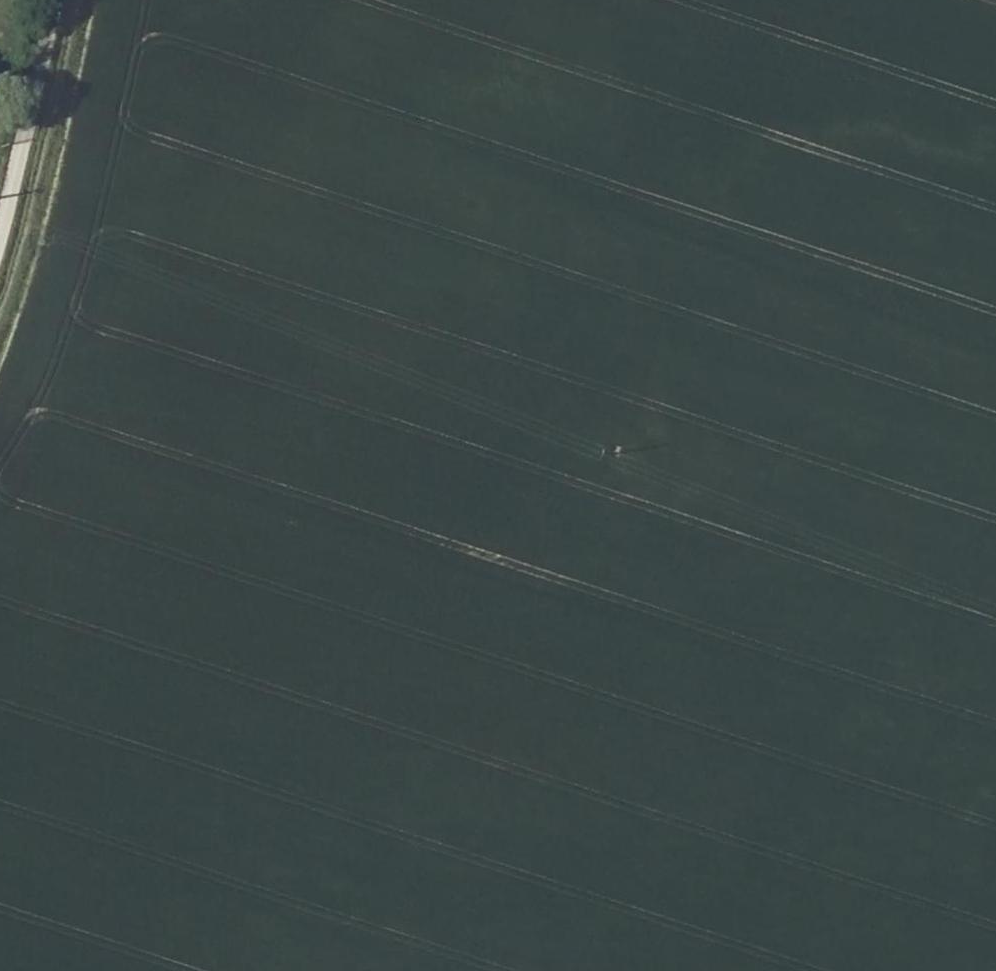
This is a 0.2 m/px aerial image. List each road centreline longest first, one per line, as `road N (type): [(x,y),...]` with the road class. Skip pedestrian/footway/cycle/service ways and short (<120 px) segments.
road 1 (unclassified): [(0,240),(56,0)]

